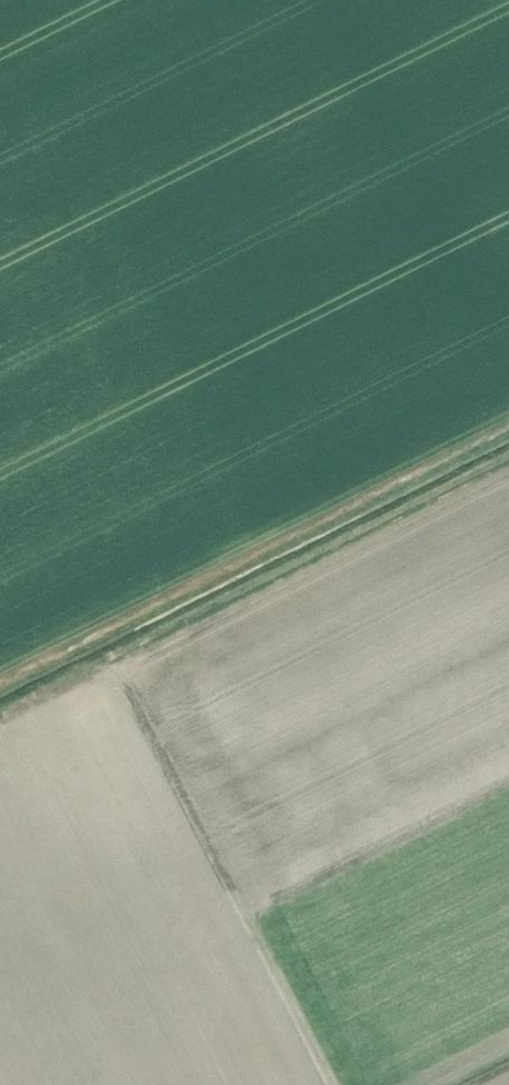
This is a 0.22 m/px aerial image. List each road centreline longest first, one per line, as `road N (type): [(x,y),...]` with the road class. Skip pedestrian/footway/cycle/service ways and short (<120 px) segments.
road 1 (track): [(0,722),(508,466)]

